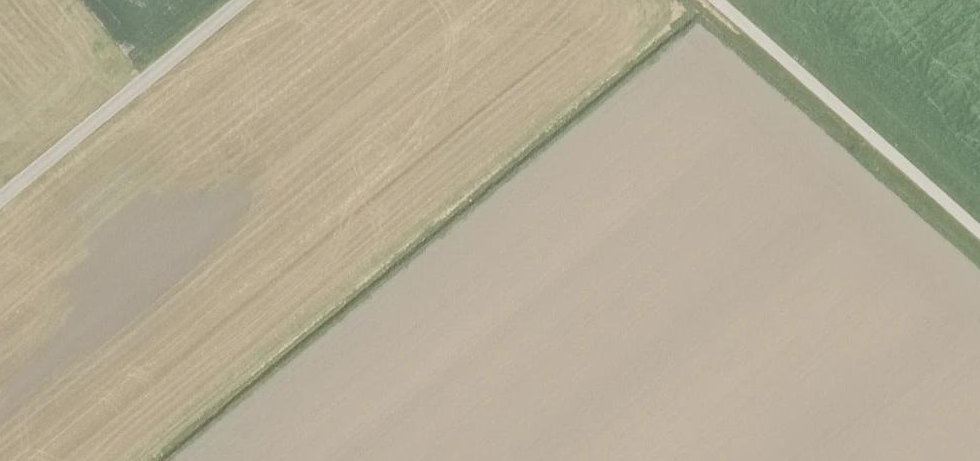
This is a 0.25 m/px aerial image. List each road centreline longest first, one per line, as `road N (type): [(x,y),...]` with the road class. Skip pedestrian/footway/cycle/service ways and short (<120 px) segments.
road 1 (unclassified): [(979,233),(717,0)]
road 2 (unclassified): [(0,203),(245,0)]

